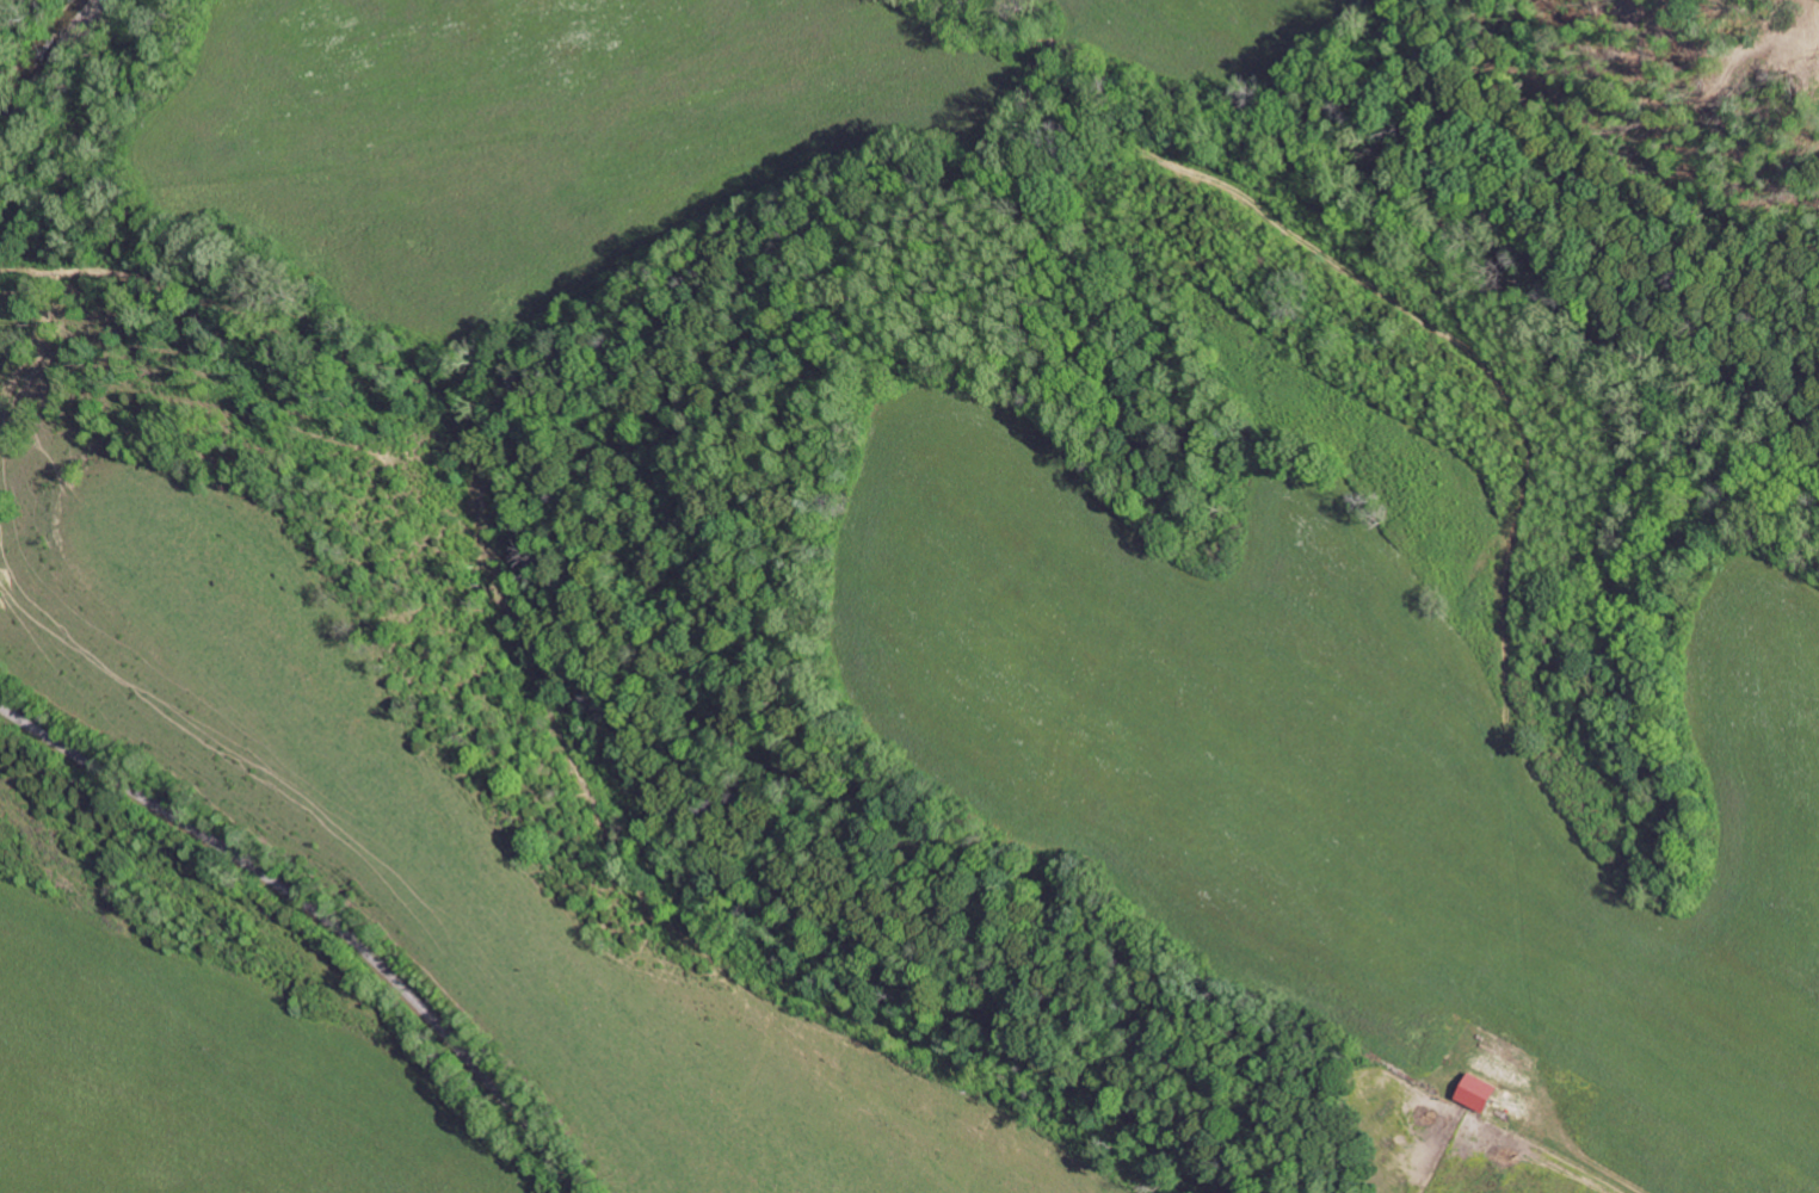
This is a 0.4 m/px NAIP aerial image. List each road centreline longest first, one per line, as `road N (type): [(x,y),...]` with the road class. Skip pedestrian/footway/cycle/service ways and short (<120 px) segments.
road 1 (residential): [(575,1192),(497,1089),(368,956),(280,888),(0,710)]

